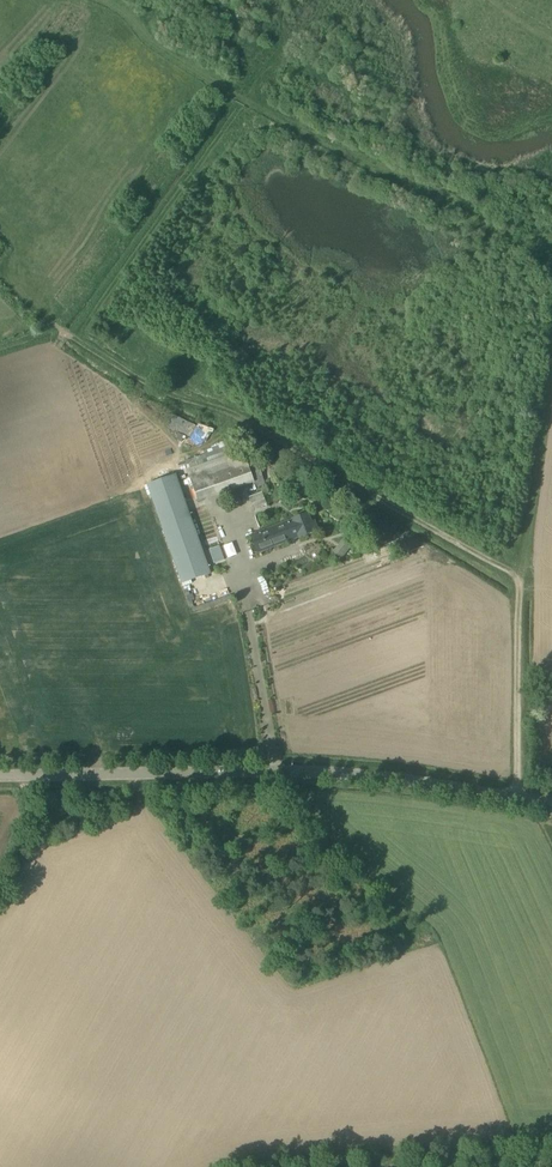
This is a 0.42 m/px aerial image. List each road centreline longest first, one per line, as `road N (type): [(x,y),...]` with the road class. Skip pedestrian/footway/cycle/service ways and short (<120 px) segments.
road 1 (track): [(516,801),(524,582),(269,441),(82,351),(0,276)]
road 2 (unclassified): [(516,801),(381,773),(0,777)]

